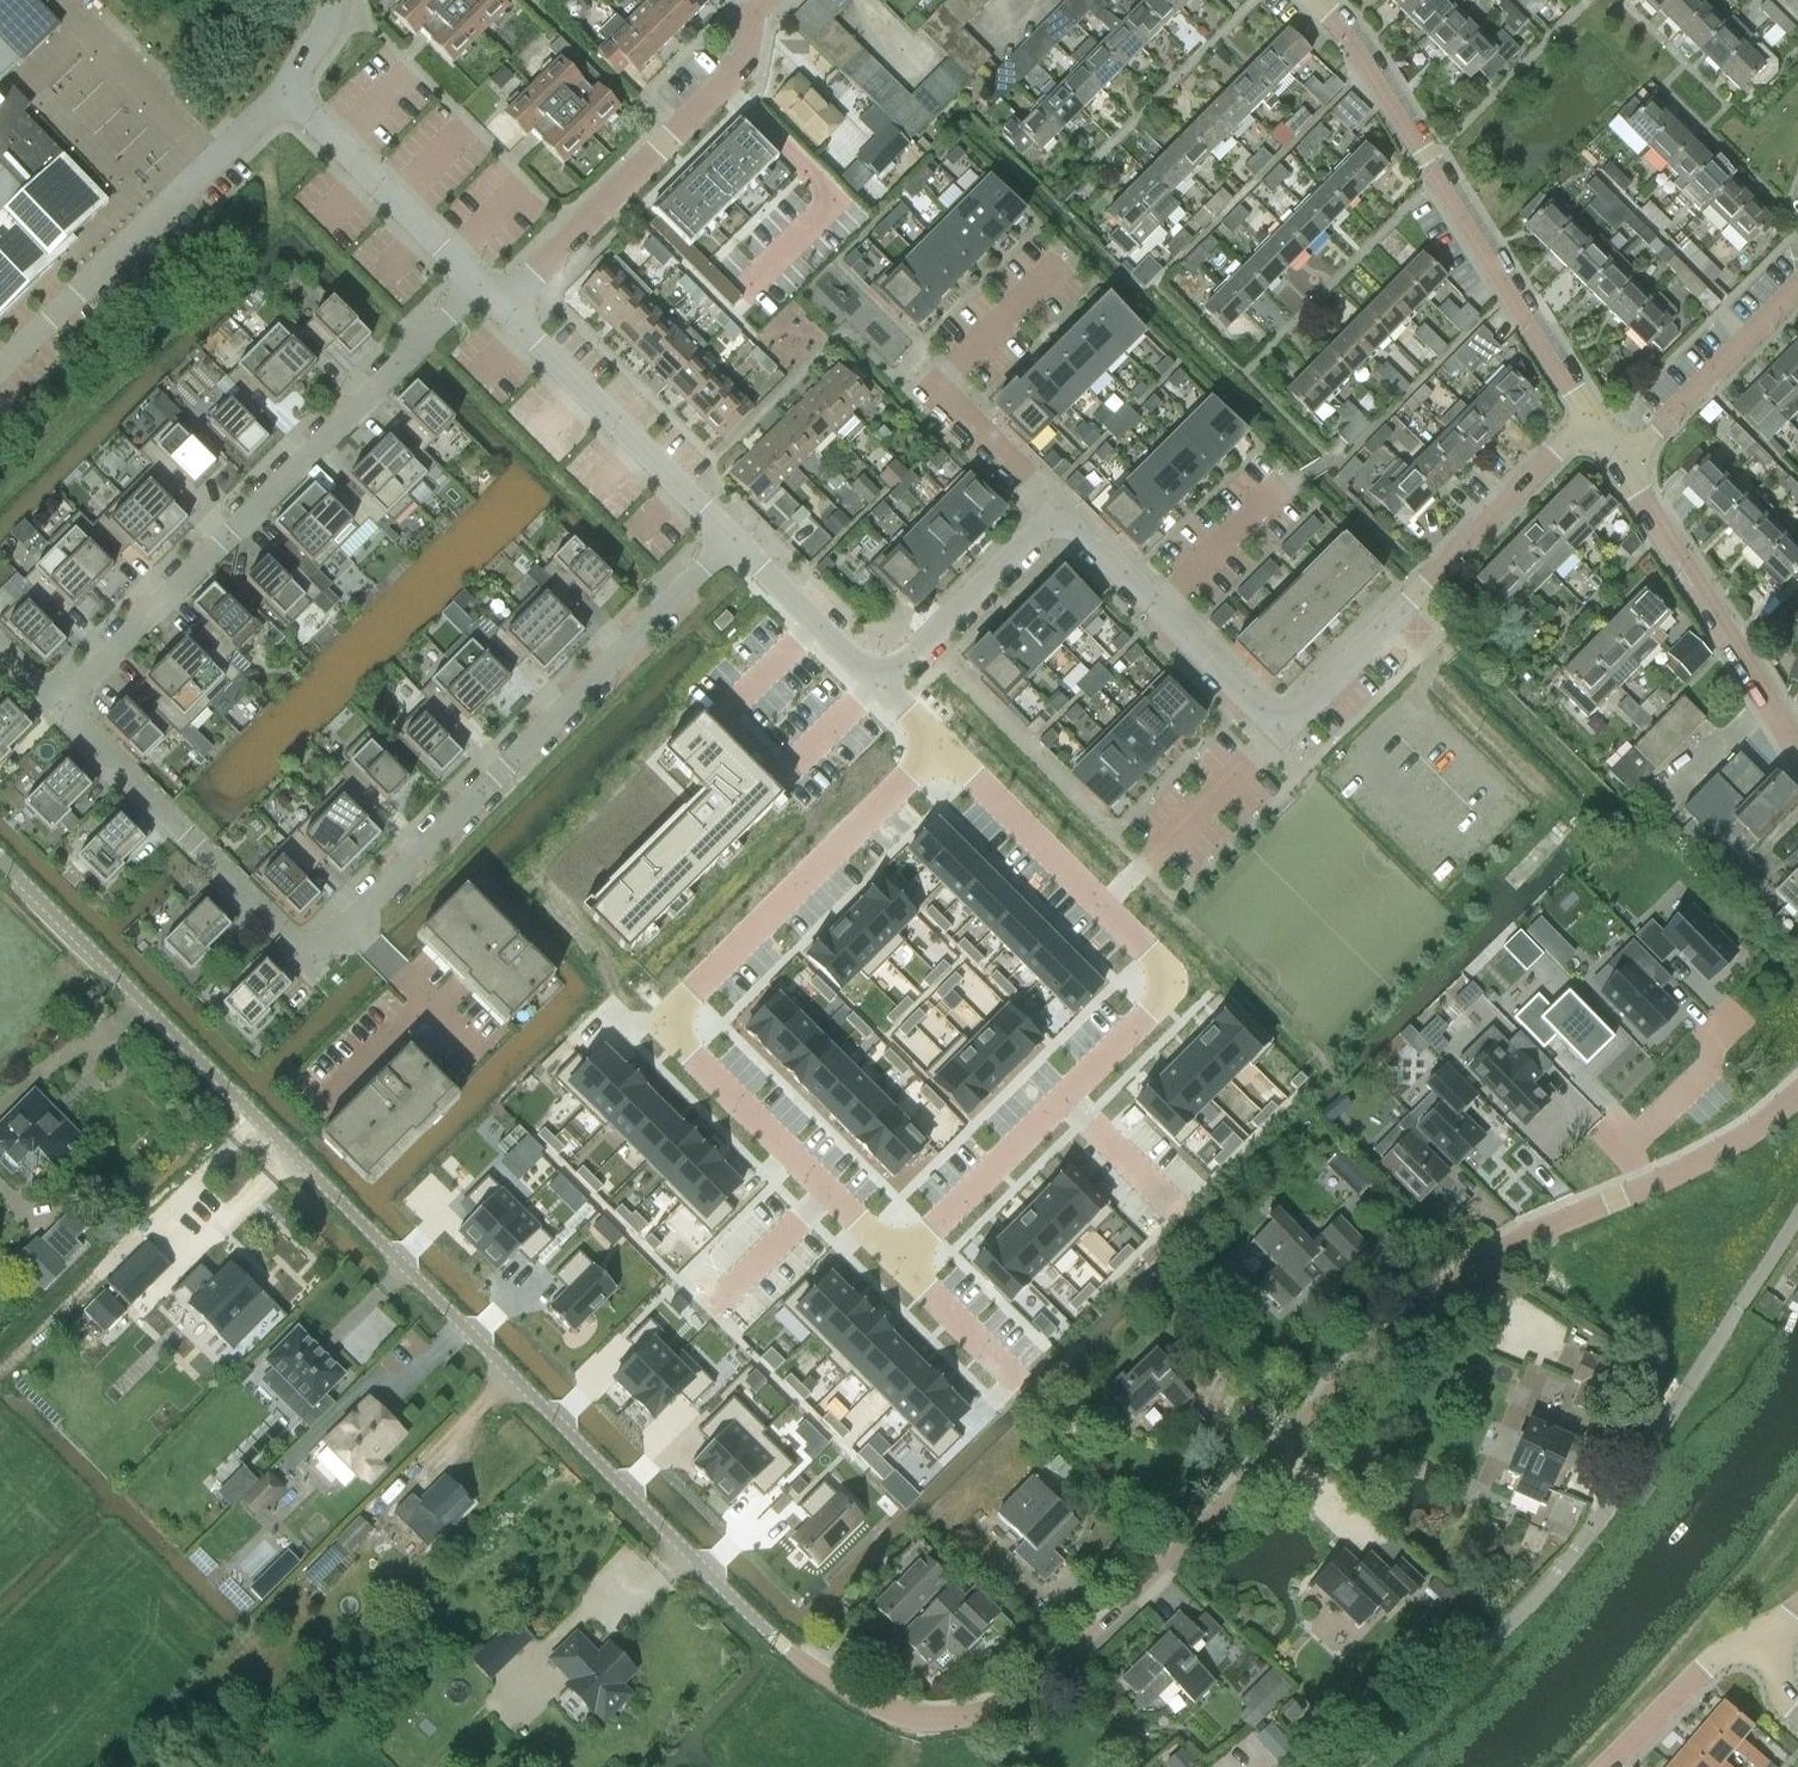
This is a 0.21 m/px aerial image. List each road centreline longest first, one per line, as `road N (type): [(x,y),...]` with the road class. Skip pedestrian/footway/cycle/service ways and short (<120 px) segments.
road 1 (unclassified): [(1797,1095),(1709,1156),(1510,1243),(1425,1301),(1037,1682),(990,1709),(915,1717),(859,1697),(777,1642),(0,860)]
road 2 (residential): [(900,1259),(1177,985),(949,756)]
road 3 (residential): [(900,1259),(672,1030),(949,756)]
road 4 (unclassified): [(1353,1766),(1557,1576),(1797,1218)]
road 5 (residential): [(44,709),(475,279)]
road 6 (residential): [(738,542),(337,921)]
road 7 (residential): [(1320,0),(1350,34),(1591,424)]
road 8 (residential): [(1591,424),(1276,729)]
road 9 (residential): [(501,305),(737,70),(752,11),(764,0)]
road 10 (residential): [(337,921),(301,957),(44,709)]
road 11 (unclassified): [(0,368),(285,92)]
road 12 (residential): [(1618,461),(1797,756)]
road 13 (residential): [(738,542),(501,305)]
road 14 (residential): [(475,279),(285,92)]
road 15 (residential): [(1065,518),(879,685)]
road 16 (residential): [(1618,461),(1797,288)]
road 17 (residential): [(1767,1655),(1735,1654),(1697,1676),(1605,1766)]
road 18 (residential): [(879,685),(738,542)]
road 19 (residential): [(930,383),(1065,518)]
road 20 (residential): [(1141,863),(1276,729)]
road 21 (residential): [(1157,610),(1288,483)]
road 22 (residential): [(1052,262),(930,383)]
road 23 (residential): [(1276,729),(1157,610)]
road 24 (residential): [(417,997),(307,1104)]
road 25 (residential): [(1006,1365),(900,1259)]
road 26 (residential): [(1157,610),(1065,518)]

